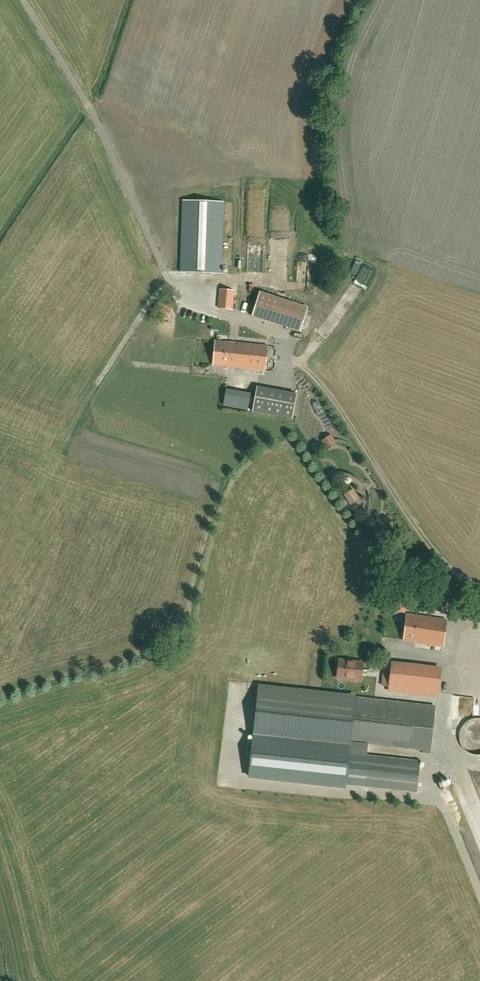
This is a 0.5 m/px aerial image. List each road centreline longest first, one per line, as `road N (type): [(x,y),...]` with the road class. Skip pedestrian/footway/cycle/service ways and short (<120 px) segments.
road 1 (track): [(292,357),(337,405),(415,527),(479,594)]

